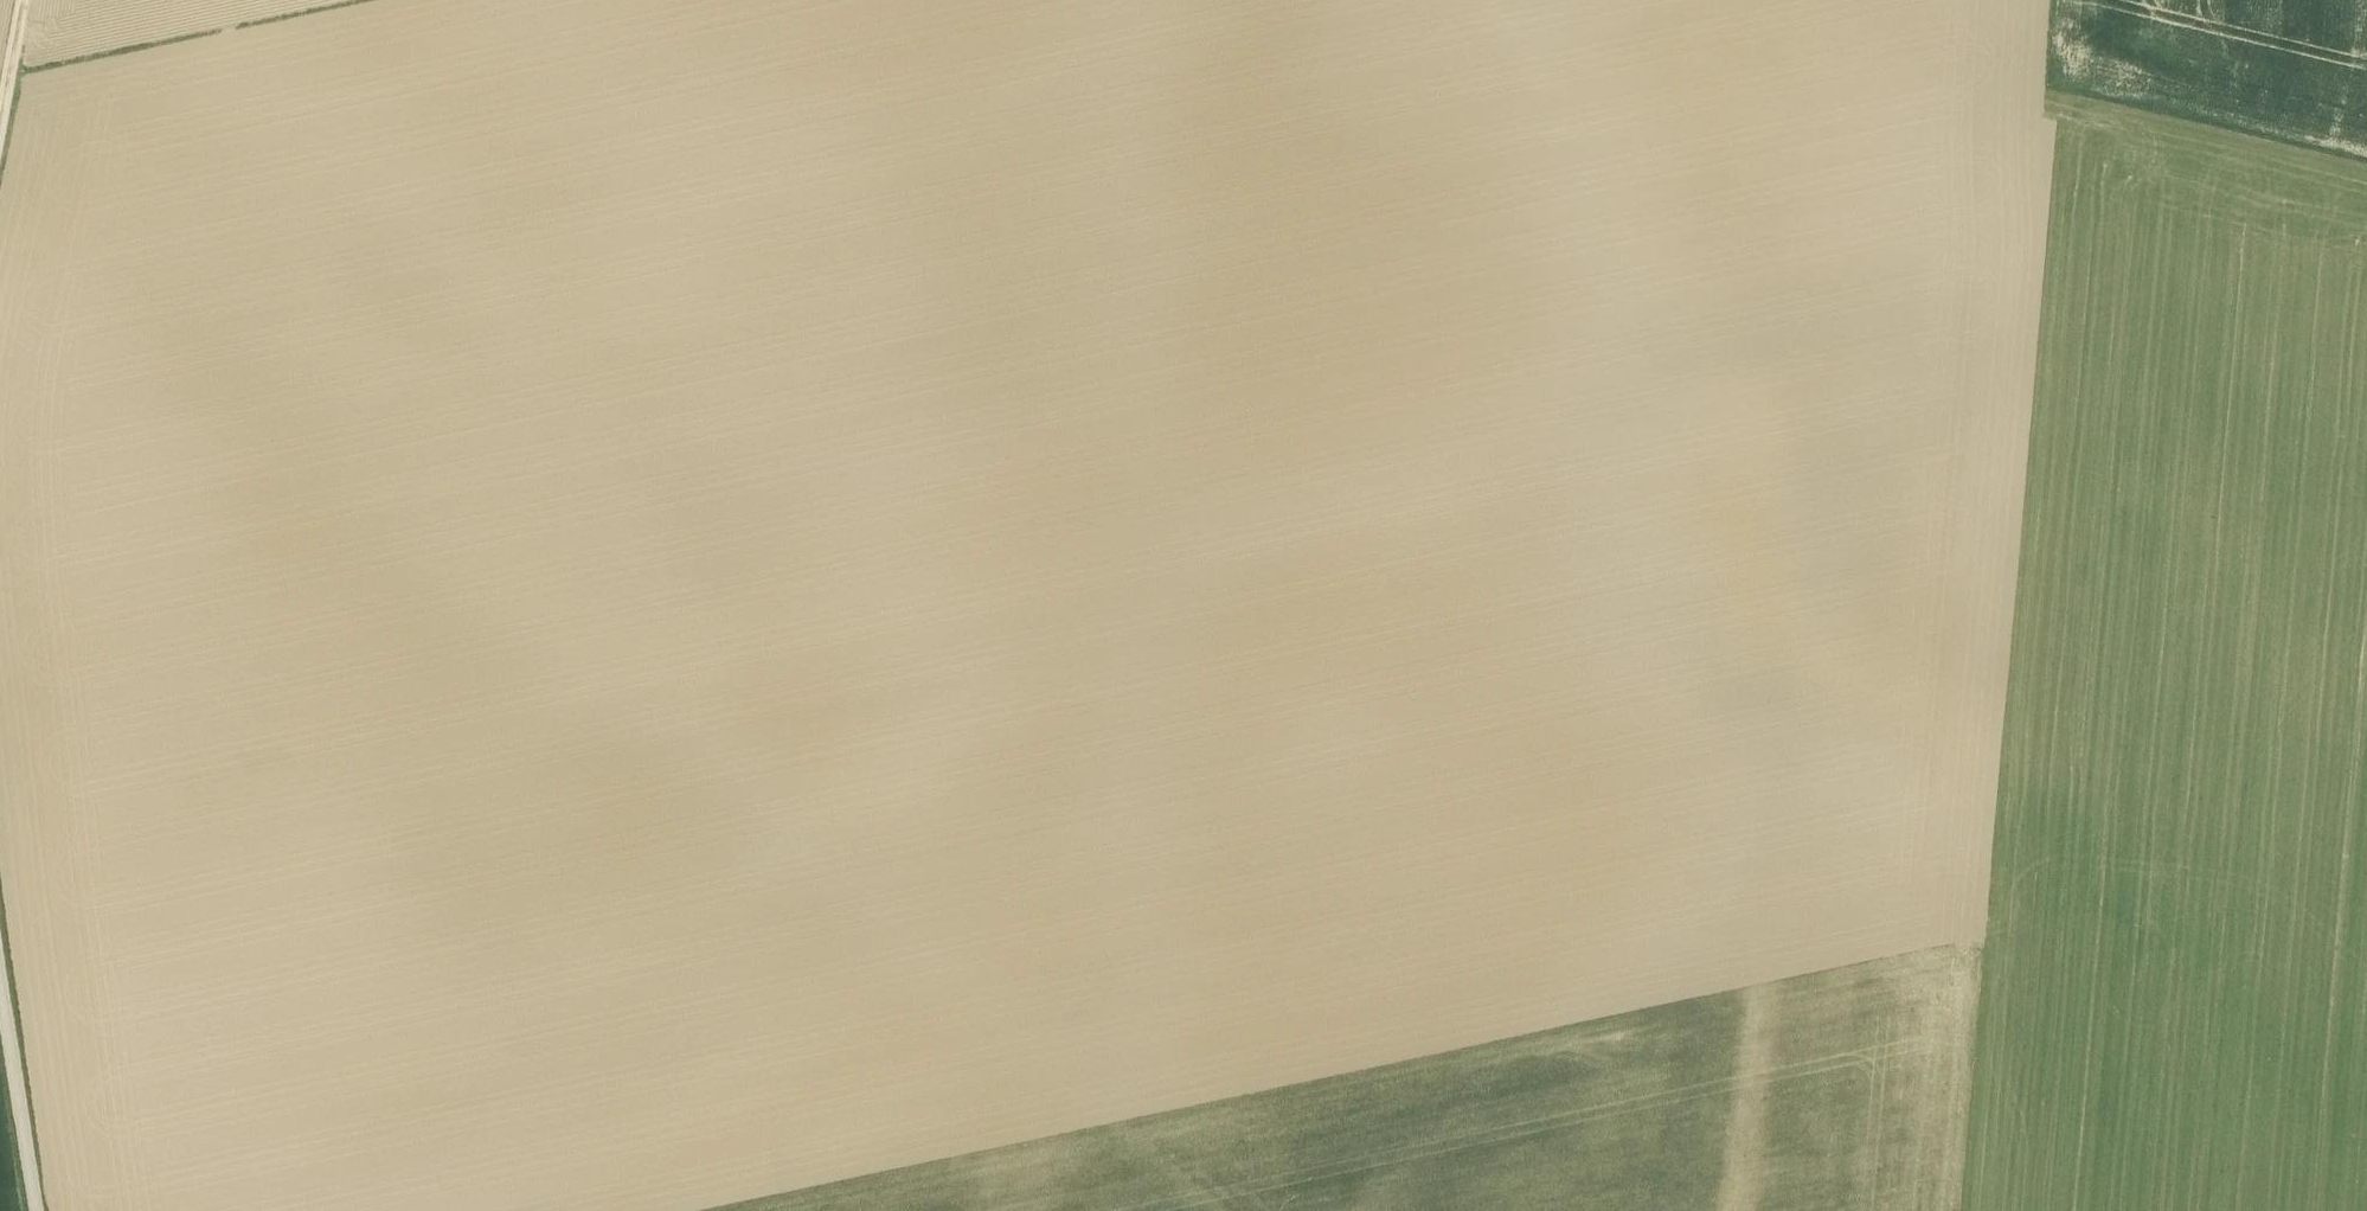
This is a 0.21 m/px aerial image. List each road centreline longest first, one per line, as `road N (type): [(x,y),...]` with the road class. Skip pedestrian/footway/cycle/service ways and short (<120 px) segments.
road 1 (track): [(36,1210),(0,986)]
road 2 (track): [(22,0),(0,132)]

